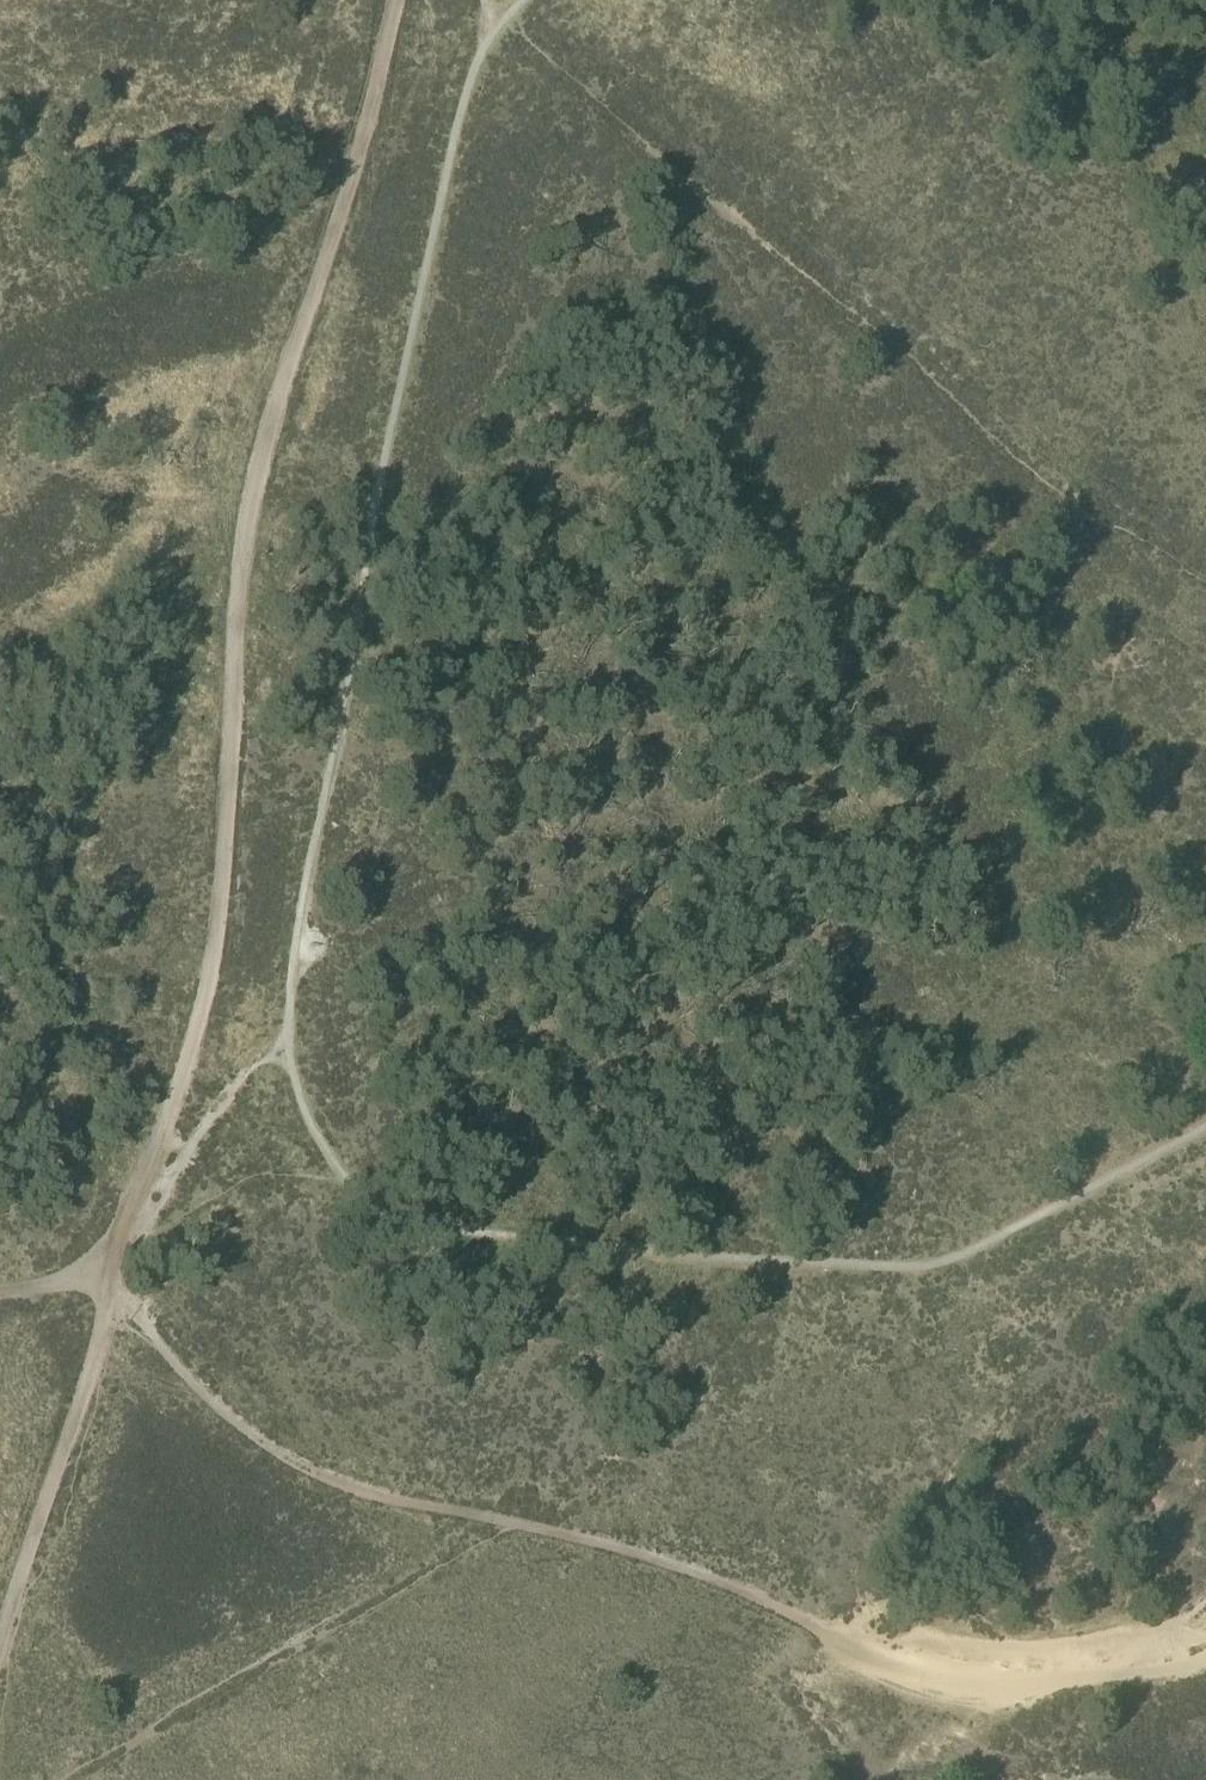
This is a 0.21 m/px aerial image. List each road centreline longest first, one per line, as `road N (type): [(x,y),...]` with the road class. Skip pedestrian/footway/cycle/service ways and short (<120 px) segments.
road 1 (track): [(0,1646),(111,1303),(120,1237),(215,967),(240,555),(395,0)]
road 2 (track): [(114,1285),(179,1373),(248,1437),(371,1498),(498,1522),(714,1580),(917,1678),(979,1690),(1048,1689),(1205,1657)]
road 3 (track): [(71,1779),(506,1524)]
road 4 (track): [(120,1237),(51,1288),(0,1297)]

